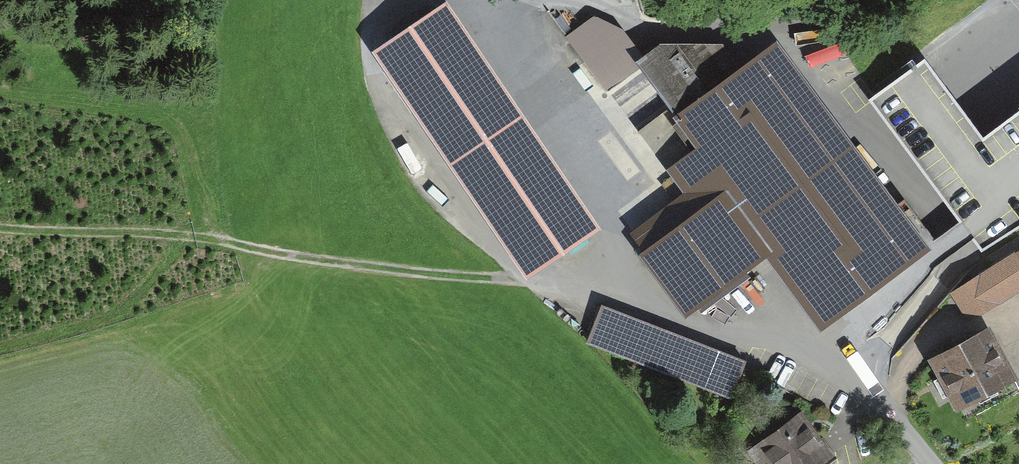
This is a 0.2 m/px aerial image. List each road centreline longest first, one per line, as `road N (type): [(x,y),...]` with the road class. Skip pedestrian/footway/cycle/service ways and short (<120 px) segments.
road 1 (track): [(374,0),(369,63),(385,110),(431,186),(523,283),(606,281),(680,327),(798,335)]
road 2 (track): [(0,89),(181,122),(216,240),(328,266),(523,283)]
road 3 (track): [(621,289),(620,211),(611,184),(467,0)]
road 4 (track): [(0,355),(116,319),(149,289),(182,237),(216,240)]
road 5 (track): [(182,237),(0,228)]
road 6 (residential): [(798,335),(874,402),(925,463)]

